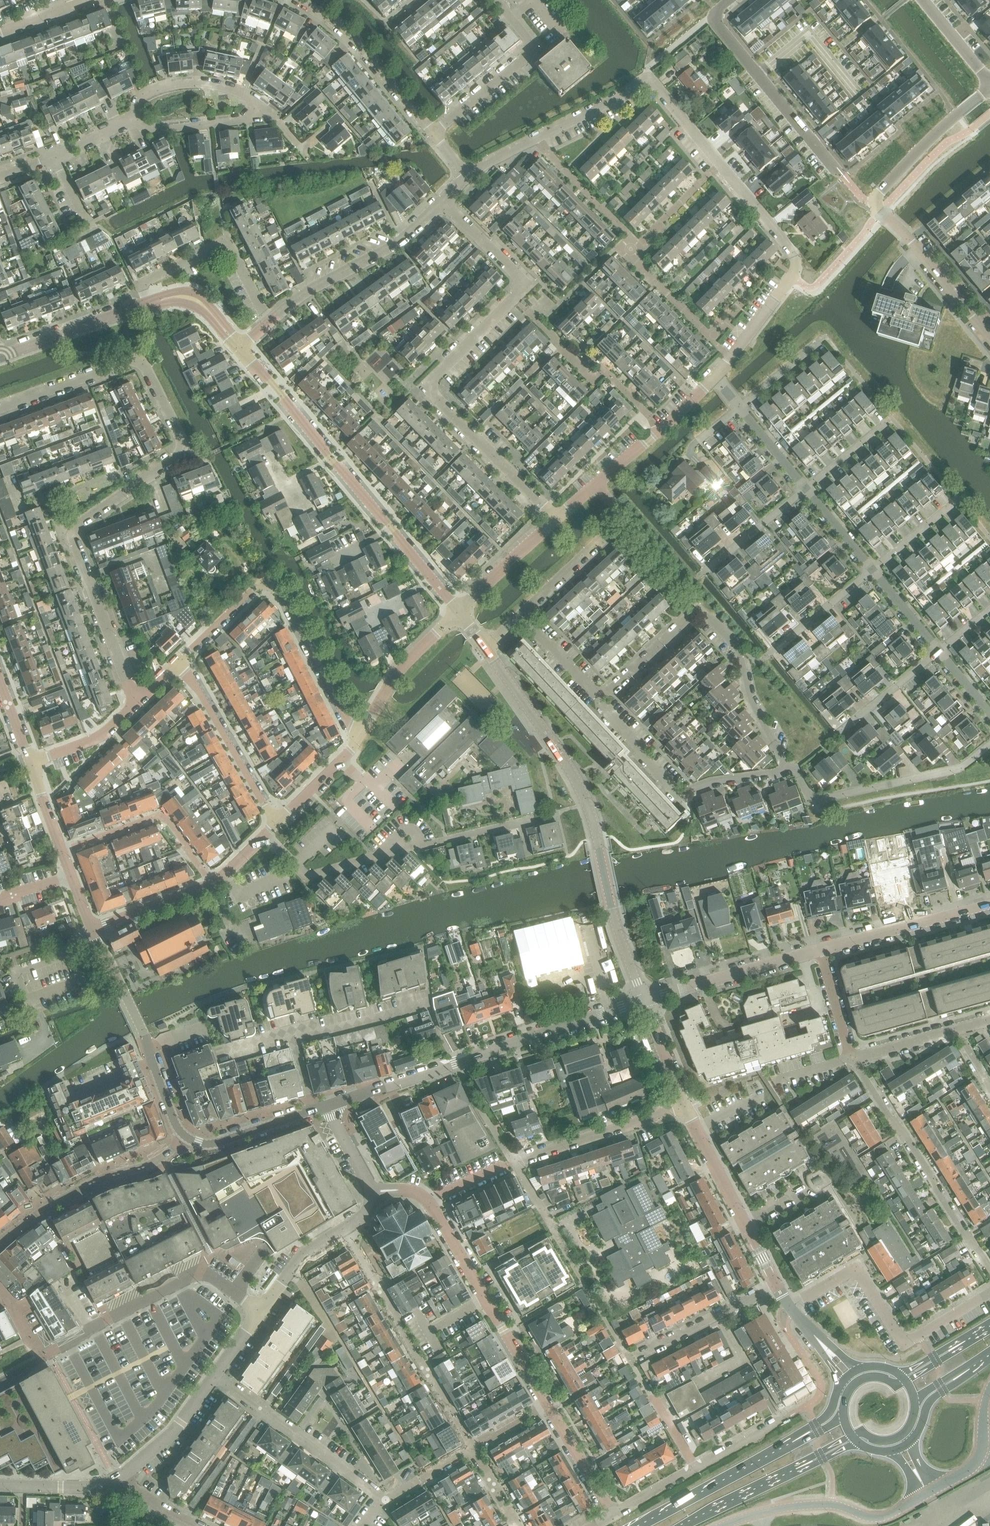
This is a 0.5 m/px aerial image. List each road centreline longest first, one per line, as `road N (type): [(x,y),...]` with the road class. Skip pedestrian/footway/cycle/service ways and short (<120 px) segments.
road 1 (residential): [(136,703),(70,540),(75,526),(174,460),(181,440),(139,364),(0,410)]
road 2 (residential): [(557,520),(427,390),(530,293),(442,201)]
road 3 (tertiary): [(643,1001),(618,932),(588,805),(486,647)]
road 4 (residential): [(712,381),(792,277),(795,256),(648,80)]
road 5 (tertiary): [(459,613),(238,348)]
road 6 (residential): [(329,1106),(643,1001)]
road 7 (residential): [(695,1468),(631,1360),(776,1284)]
road 8 (residential): [(989,1274),(852,1056)]
road 9 (residential): [(475,1451),(345,1230)]
road 10 (residential): [(263,1307),(206,1274),(48,1354)]
road 11 (residential): [(548,1407),(429,1200)]
road 12 (residential): [(793,770),(675,793),(638,758),(602,701)]
road 13 (residential): [(92,925),(186,1137)]
road 14 (residential): [(793,770),(814,800),(964,768),(989,746)]
road 15 (unclassified): [(725,1525),(802,1506),(884,1518),(931,1493)]
road 16 (residential): [(0,1241),(67,1196),(155,1163),(186,1137)]
road 17 (residential): [(386,1501),(214,1376)]
road 18 (residential): [(270,323),(442,201)]
road 19 (residential): [(710,14),(843,176)]
road 20 (residential): [(467,176),(648,80)]
road 21 (residential): [(270,323),(227,244),(141,286),(147,302)]
road 22 (tertiary): [(776,1284),(687,1107)]
road 23 (residential): [(92,925),(212,884),(264,836)]
road 24 (residential): [(793,770),(751,701),(741,655),(699,608)]
road 25 (residential): [(434,134),(353,39),(300,0)]
road 26 (residential): [(495,0),(531,53),(434,134)]
road 27 (residential): [(280,820),(177,664)]
road 28 (tertiary): [(643,1001),(819,951)]
road 29 (residential): [(517,1164),(687,1107)]
road 30 (tertiary): [(819,951),(989,905)]
road 31 (residential): [(357,736),(271,583)]
road 32 (residential): [(903,1344),(856,1268),(790,1307)]
road 33 (primary): [(786,1446),(642,1525)]
road 34 (residential): [(699,608),(691,586),(597,485)]
road 35 (residential): [(357,736),(412,655),(459,613)]
road 36 (unclassified): [(873,201),(989,90)]
road 37 (residential): [(597,485),(712,381)]
road 38 (residential): [(137,117),(145,95),(184,84),(221,88),(262,108)]
road 39 (residential): [(117,1478),(179,1427),(214,1376)]
road 40 (residential): [(295,1035),(431,1000)]
road 41 (residential): [(459,613),(557,520)]
road 42 (residential): [(186,1137),(219,1144),(314,1110)]
road 43 (residential): [(602,701),(699,608)]
road 44 (residential): [(262,108),(246,120),(160,131),(137,117)]
road 45 (unclassified): [(931,1493),(982,1456),(989,1388)]
road 46 (tertiary): [(121,316),(0,359)]
road 47 (residential): [(615,1515),(548,1407)]
road 48 (residential): [(177,664),(253,590),(271,583)]
road 49 (residential): [(842,731),(938,653)]
road 50 (residential): [(709,570),(805,493)]
road 51 (primary): [(684,1525),(794,1470)]
road 52 (residential): [(31,762),(104,734),(136,703)]
road 53 (residential): [(71,877),(31,762)]
road 54 (residential): [(776,652),(869,574)]
road 55 (residential): [(418,845),(536,818)]
road 56 (tertiary): [(238,348),(199,295),(147,302)]

